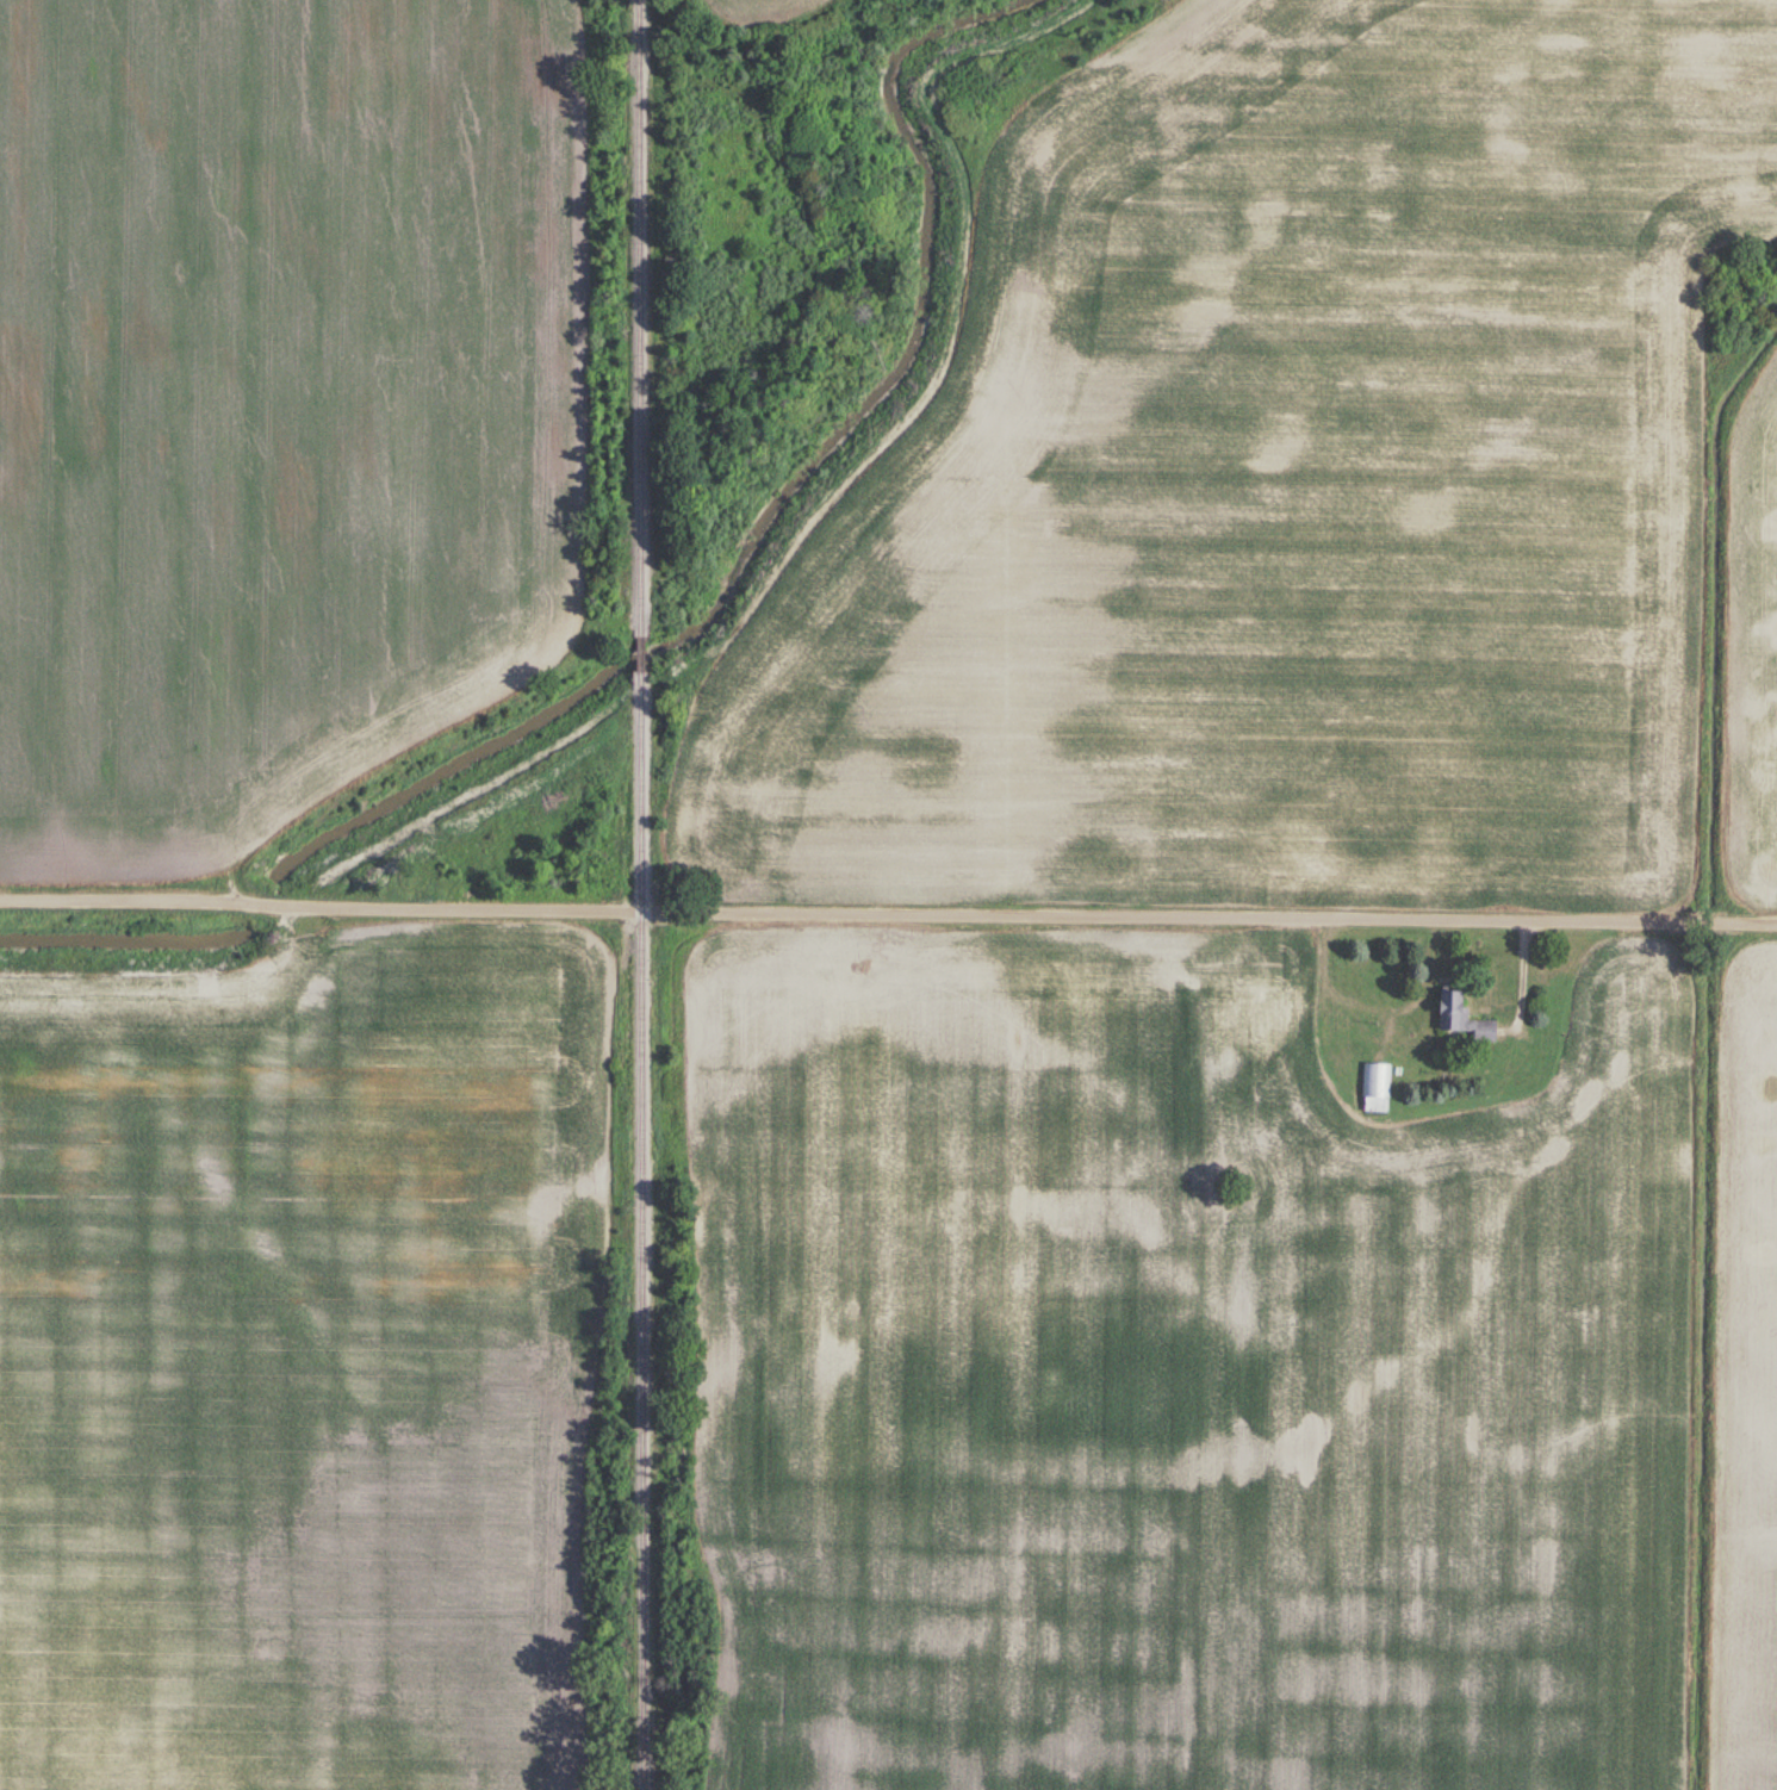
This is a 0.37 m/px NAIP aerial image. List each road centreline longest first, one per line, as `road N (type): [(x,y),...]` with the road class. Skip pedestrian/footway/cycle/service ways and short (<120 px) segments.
road 1 (residential): [(1776,926),(0,901)]

